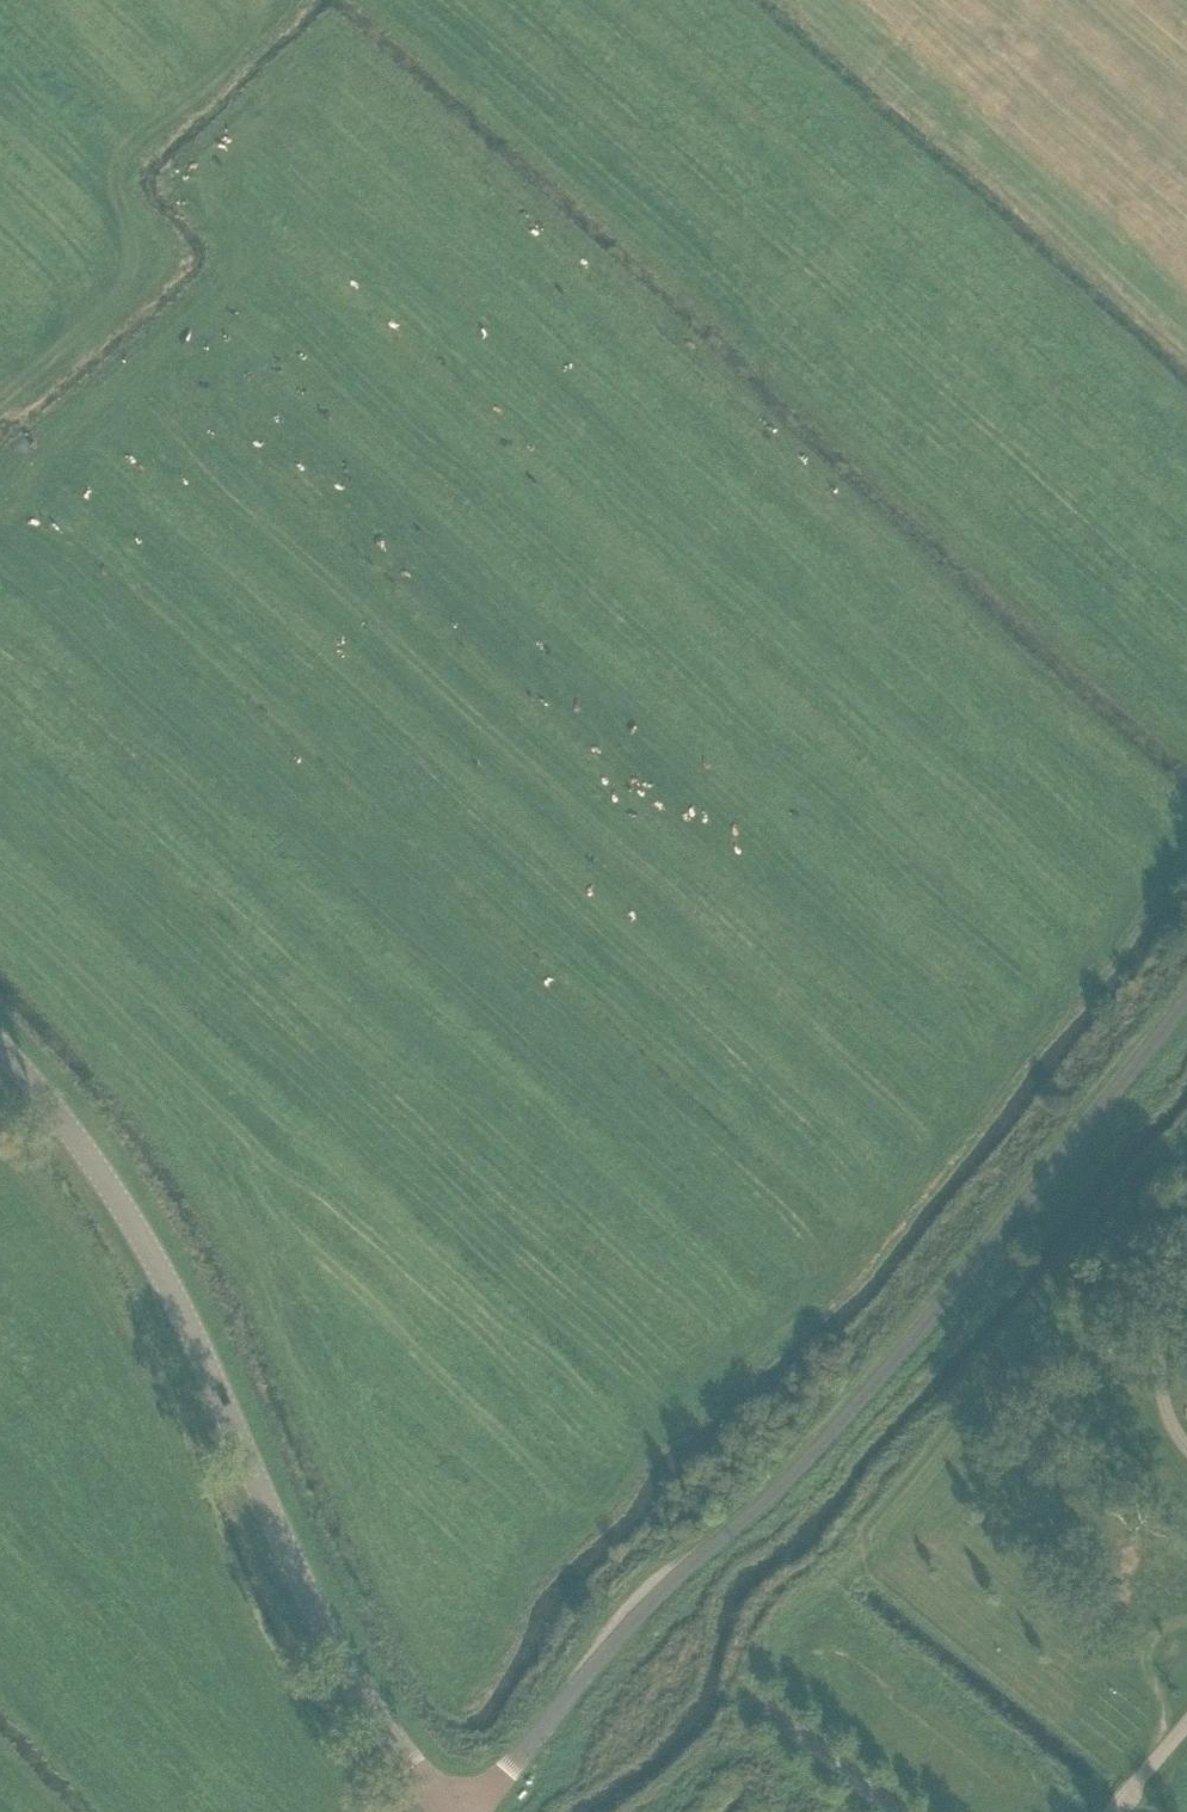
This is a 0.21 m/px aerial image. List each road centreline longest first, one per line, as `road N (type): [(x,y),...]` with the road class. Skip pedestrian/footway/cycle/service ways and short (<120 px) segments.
road 1 (unclassified): [(1186,1003),(823,1441),(641,1612),(474,1811)]
road 2 (unclassified): [(445,1811),(403,1762),(347,1665),(123,1199),(0,1056)]
road 3 (track): [(1020,1811),(806,1647),(684,1786),(717,1811)]
road 4 (track): [(886,1811),(753,1699)]

